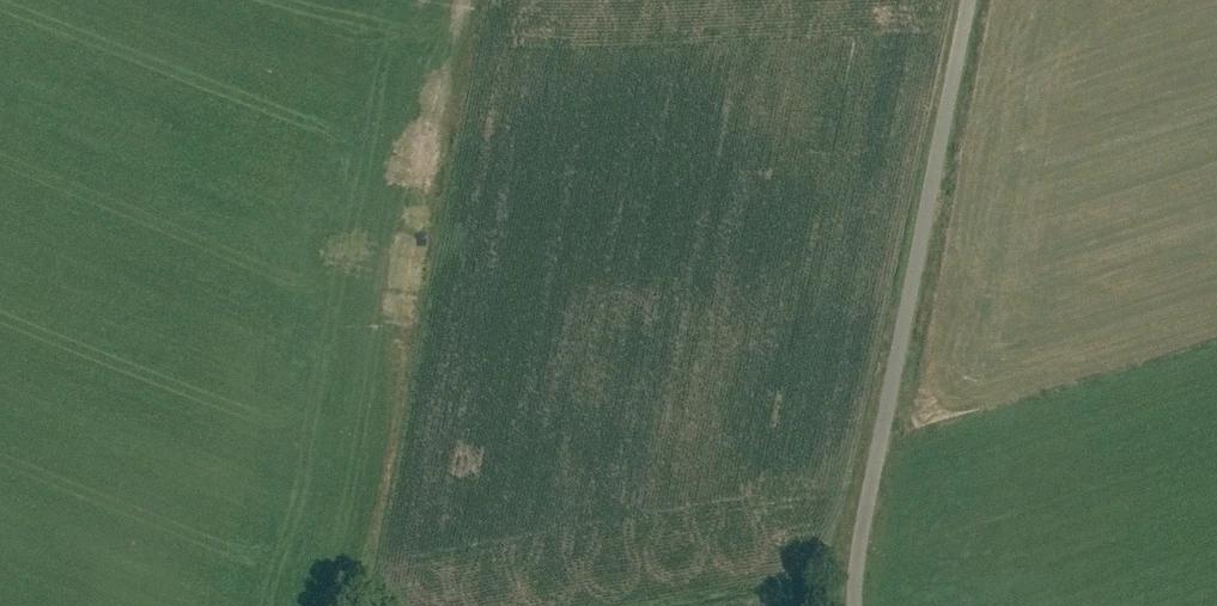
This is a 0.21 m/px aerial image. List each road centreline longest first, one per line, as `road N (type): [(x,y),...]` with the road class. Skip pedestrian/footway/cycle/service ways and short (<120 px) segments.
road 1 (unclassified): [(853,605),(857,549),(966,0)]

